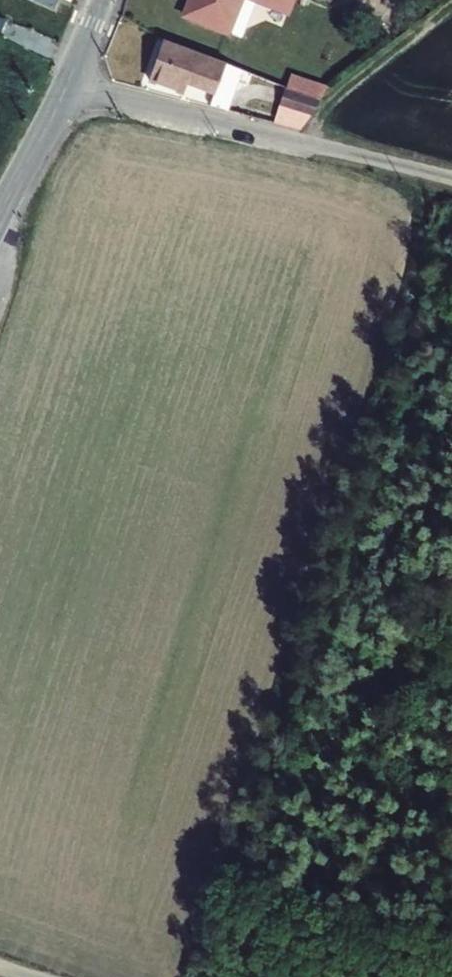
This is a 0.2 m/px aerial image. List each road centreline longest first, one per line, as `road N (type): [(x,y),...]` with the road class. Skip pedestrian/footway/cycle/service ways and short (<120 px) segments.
road 1 (residential): [(65,88),(451,181)]
road 2 (tertiary): [(0,212),(65,88)]

